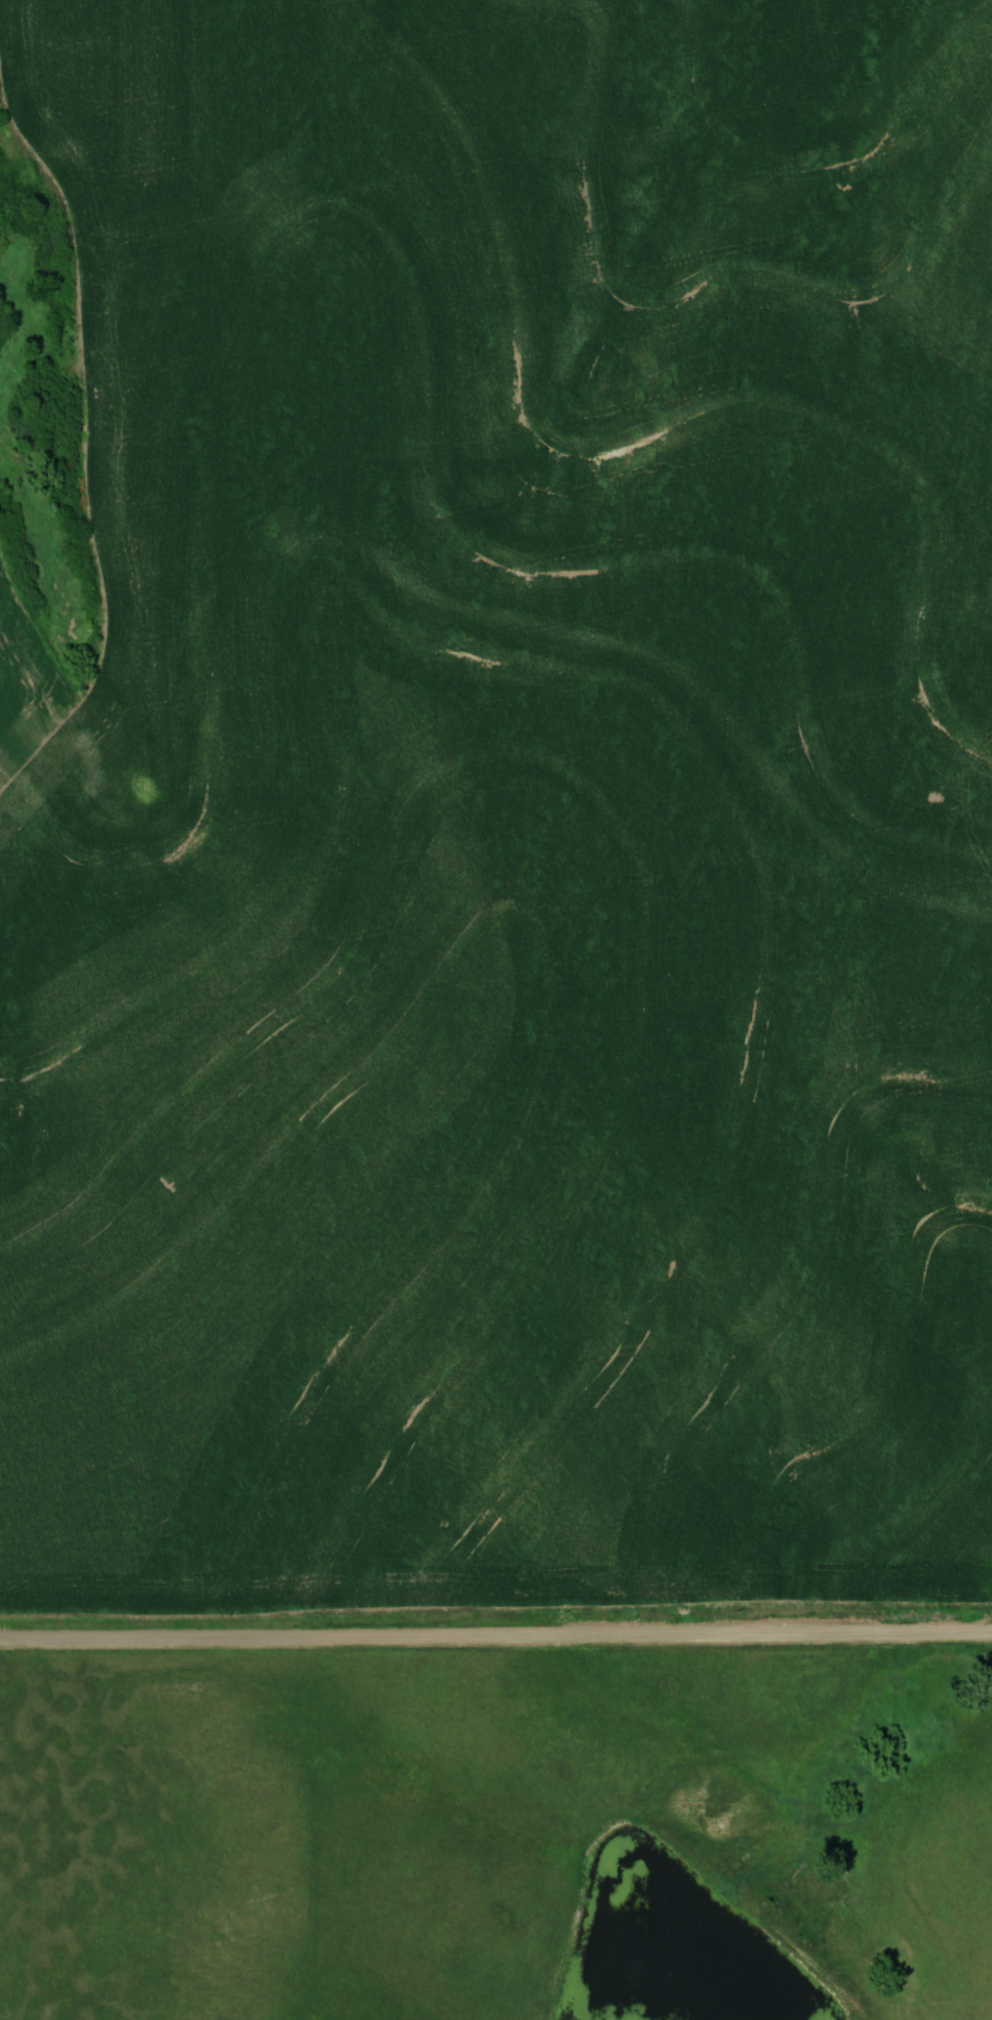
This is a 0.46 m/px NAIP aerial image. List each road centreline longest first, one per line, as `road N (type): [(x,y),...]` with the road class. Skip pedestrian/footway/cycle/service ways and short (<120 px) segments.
road 1 (residential): [(991,1633),(0,1635)]

